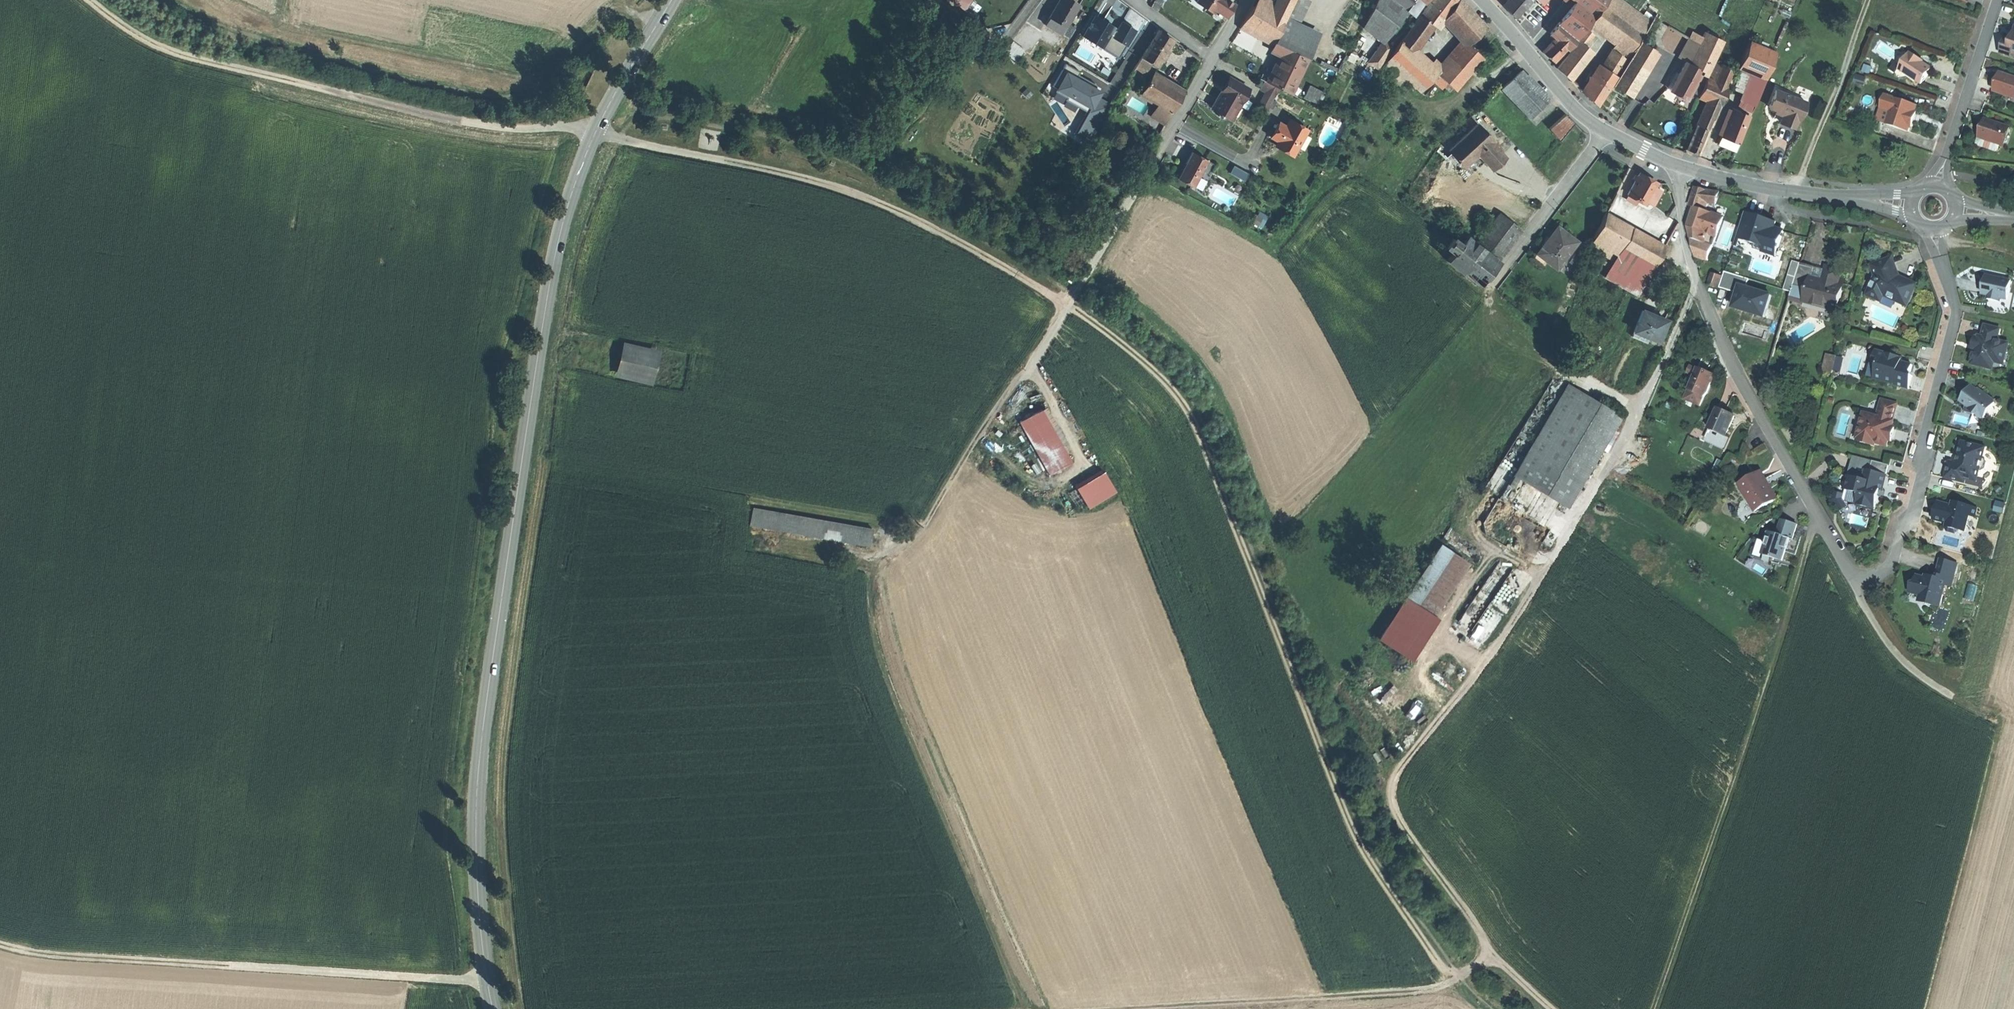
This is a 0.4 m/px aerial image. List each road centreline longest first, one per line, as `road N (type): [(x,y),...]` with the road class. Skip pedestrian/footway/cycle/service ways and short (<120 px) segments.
road 1 (secondary): [(671,0),(594,135),(554,257),(480,749),(478,900),(493,1008)]
road 2 (track): [(1068,307),(847,191),(570,130),(451,121),(201,63),(147,43),(87,0)]
road 3 (track): [(1027,1008),(868,625),(870,605),(1075,296),(1148,168)]
road 4 (track): [(1697,283),(1637,424),(1517,620),(1401,771),(1389,800),(1492,959),(1552,1008)]
road 5 (residential): [(1681,168),(1682,231),(1711,319),(1856,584),(1891,568),(1925,477),(1922,453),(1956,319),(1931,230)]
road 6 (track): [(1488,1008),(1366,846),(1192,402),(1161,367),(1072,301)]
road 7 (track): [(660,19),(606,17),(551,84),(508,99),(402,81),(270,44),(160,0)]
road 8 (track): [(1818,517),(1655,1008)]
road 9 (track): [(1075,296),(829,156),(652,118),(632,123),(619,140)]
road 10 (track): [(0,944),(28,953),(489,983)]
road 11 (track): [(1492,959),(1441,990),(1416,994),(1145,1008)]
road 12 (track): [(478,780),(502,843),(522,1008)]
road 13 (track): [(1798,194),(1870,0)]
road 14 (residential): [(1935,188),(1996,0)]
road 15 (tertiary): [(1681,168),(1775,191),(1856,197)]
road 16 (residential): [(1605,132),(1505,266)]
road 17 (track): [(1856,584),(1892,647),(1942,691)]
road 18 (residential): [(1148,168),(1212,58)]

